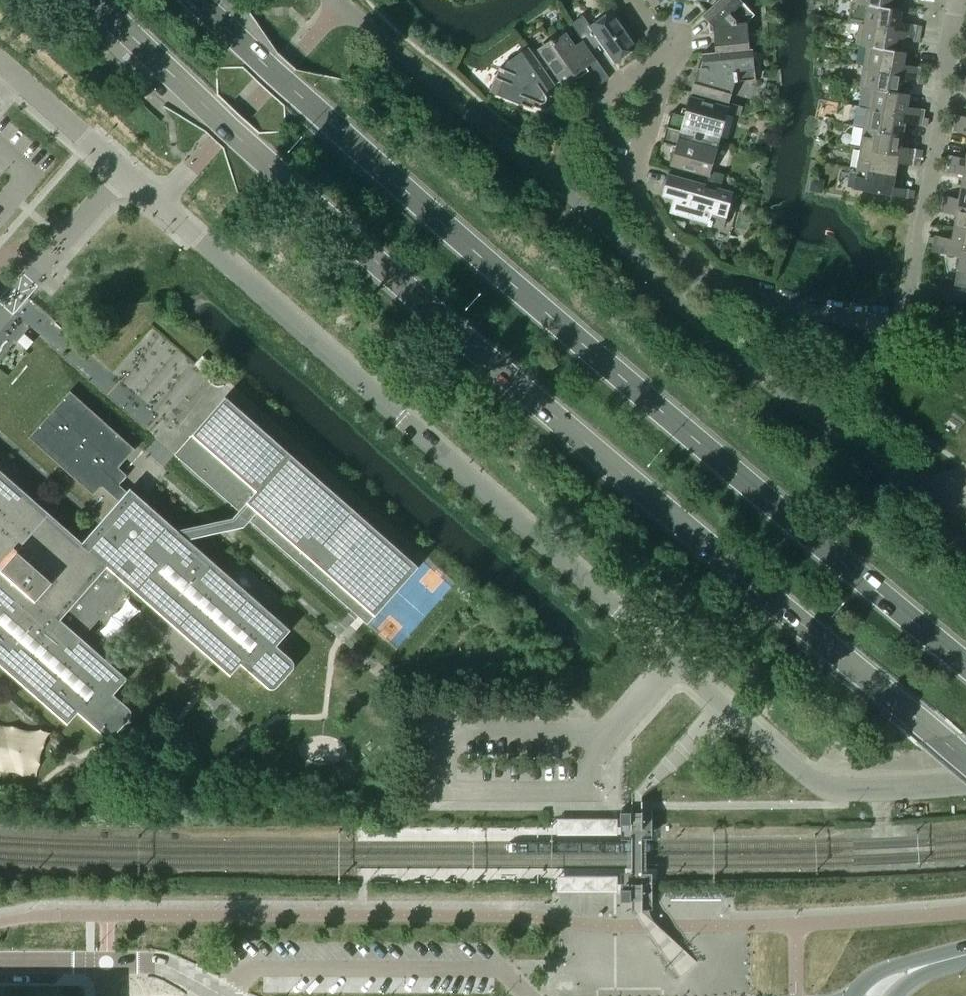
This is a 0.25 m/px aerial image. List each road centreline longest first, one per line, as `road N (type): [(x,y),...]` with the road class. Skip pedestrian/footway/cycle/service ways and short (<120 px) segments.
road 1 (unclassified): [(0,63),(731,707),(836,789),(965,785)]
road 2 (primary): [(96,0),(429,309),(965,759)]
road 3 (primary): [(965,665),(587,348),(198,0)]
road 4 (residential): [(665,50),(632,183),(694,268),(898,319)]
road 5 (residential): [(956,0),(898,319)]
road 6 (residential): [(665,50),(562,128)]
road 7 (residential): [(225,995),(157,964),(106,965)]

